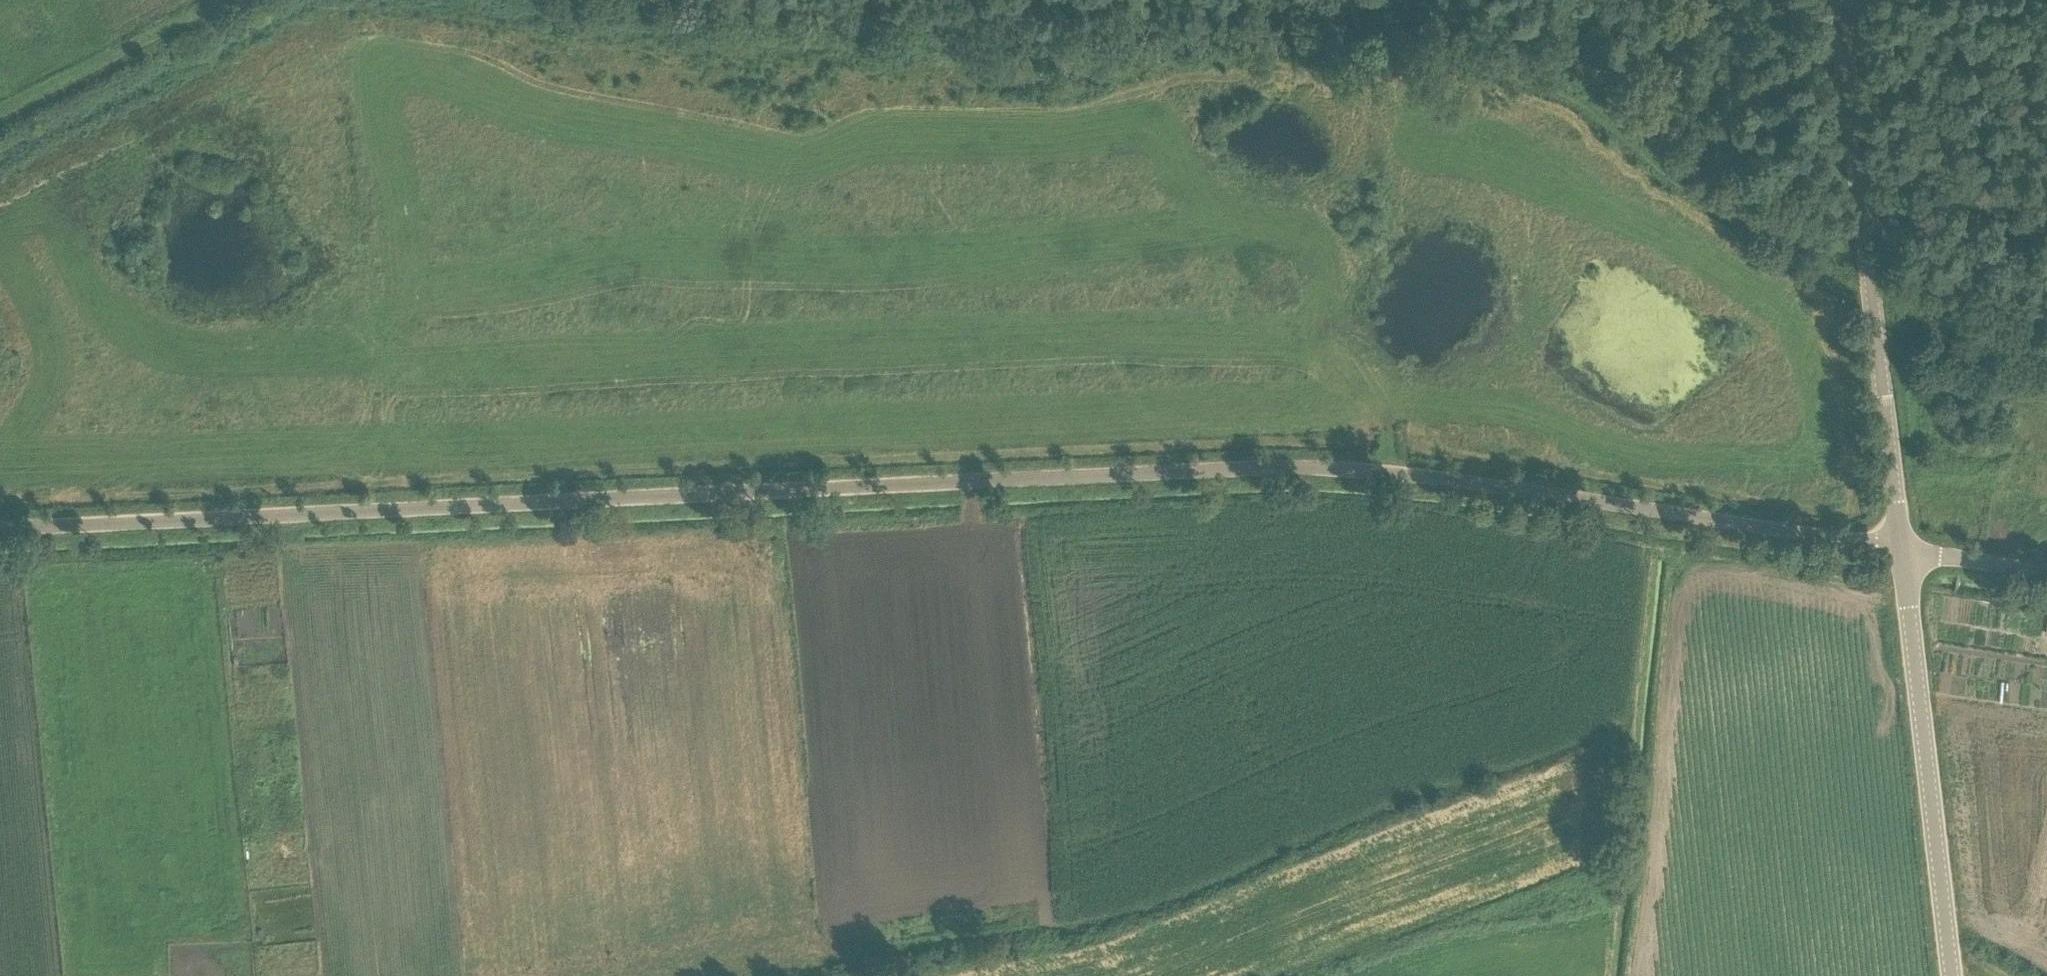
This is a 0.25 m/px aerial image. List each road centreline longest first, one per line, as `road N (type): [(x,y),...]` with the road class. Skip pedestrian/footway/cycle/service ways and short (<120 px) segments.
road 1 (unclassified): [(0,539),(1329,471),(1898,550)]
road 2 (unclassified): [(1898,550),(1831,0)]
road 3 (unclassified): [(1951,975),(1898,550)]
road 4 (unclassified): [(1898,550),(2046,573)]

